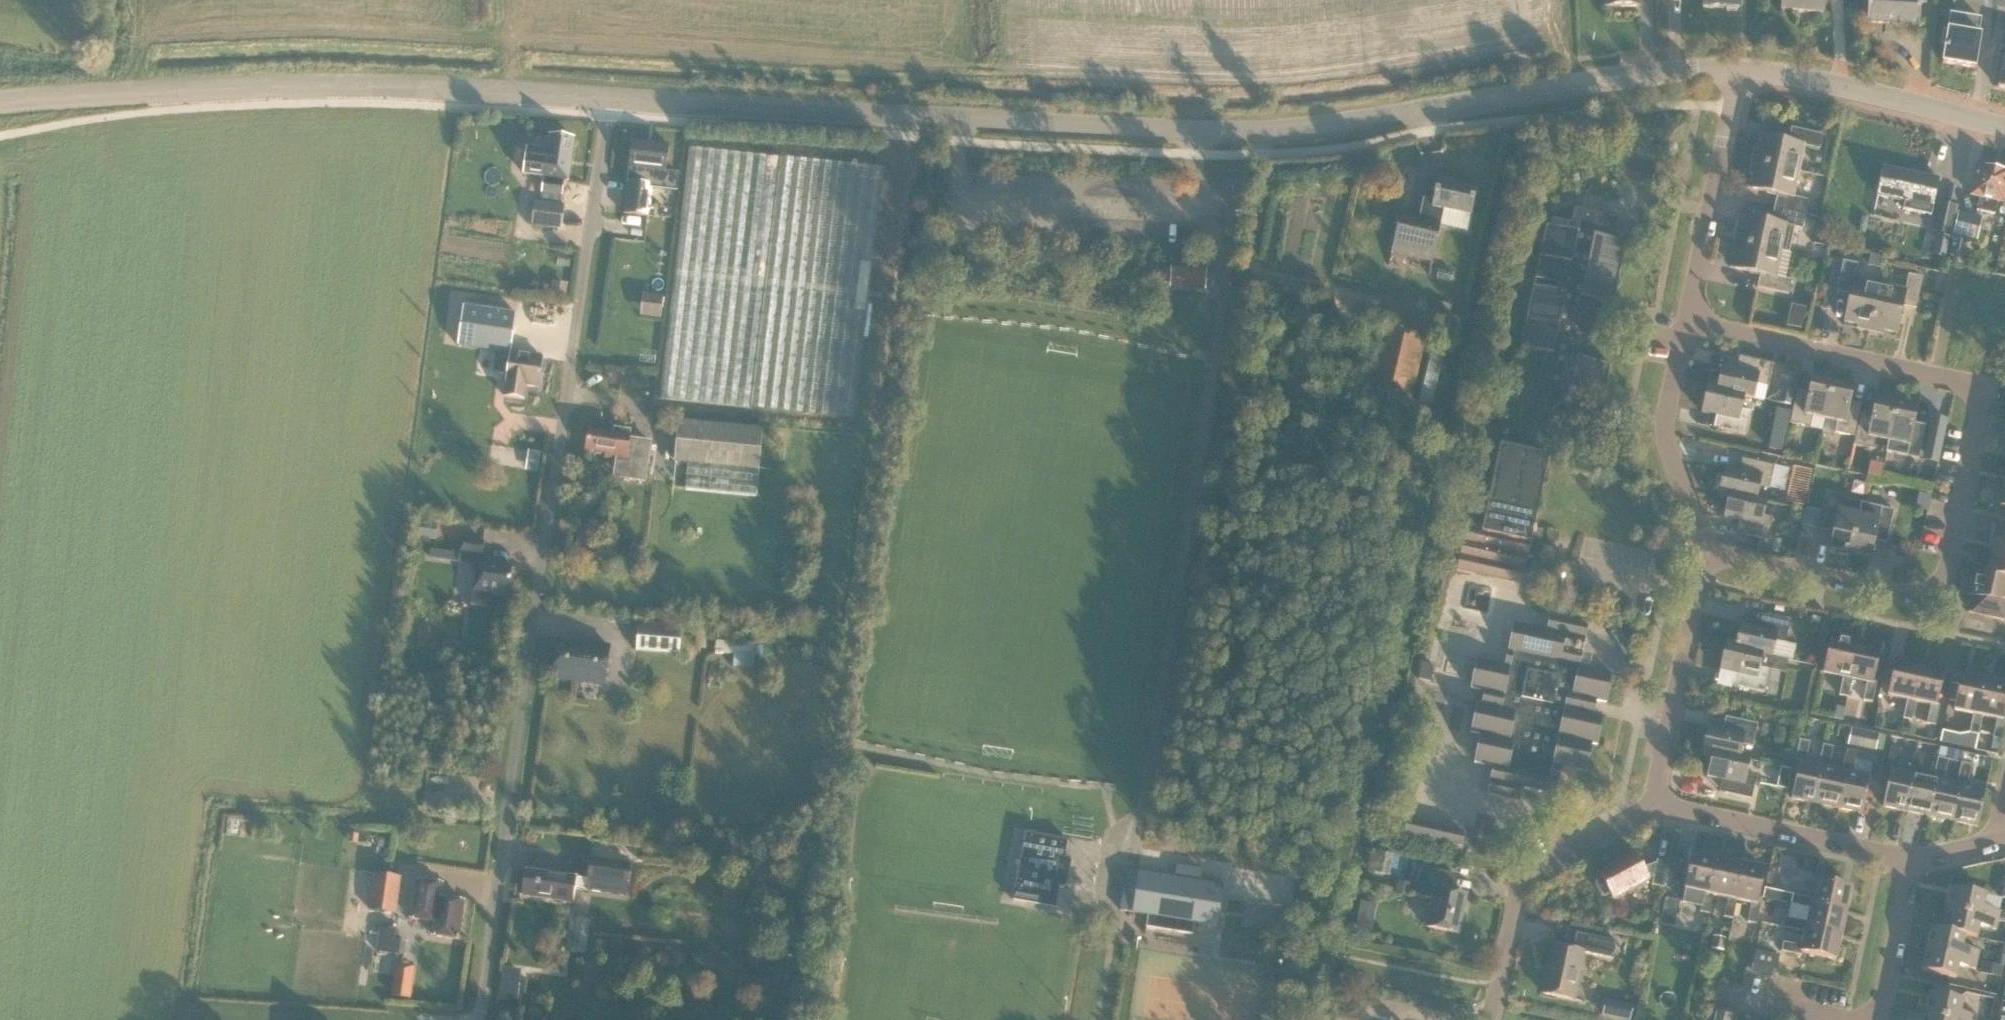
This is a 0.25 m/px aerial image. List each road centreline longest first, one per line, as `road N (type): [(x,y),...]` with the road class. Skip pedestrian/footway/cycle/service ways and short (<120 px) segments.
road 1 (tertiary): [(1744,68),(1596,78),(1343,124),(1264,131),(610,98)]
road 2 (residential): [(478,1019),(610,98)]
road 3 (residential): [(1707,555),(1945,591),(1984,404),(1971,385),(1684,323)]
road 4 (tertiary): [(610,98),(221,88),(0,103)]
road 5 (residential): [(1491,1019),(1526,874),(1654,802)]
road 6 (tertiary): [(2004,126),(1744,68)]
road 7 (residential): [(1912,863),(1654,802)]
road 8 (residential): [(1684,323),(1744,68)]
road 9 (residential): [(1654,802),(1707,555)]
road 10 (residential): [(1707,555),(1665,438),(1684,323)]
road 11 (residential): [(1877,1019),(1912,863)]

